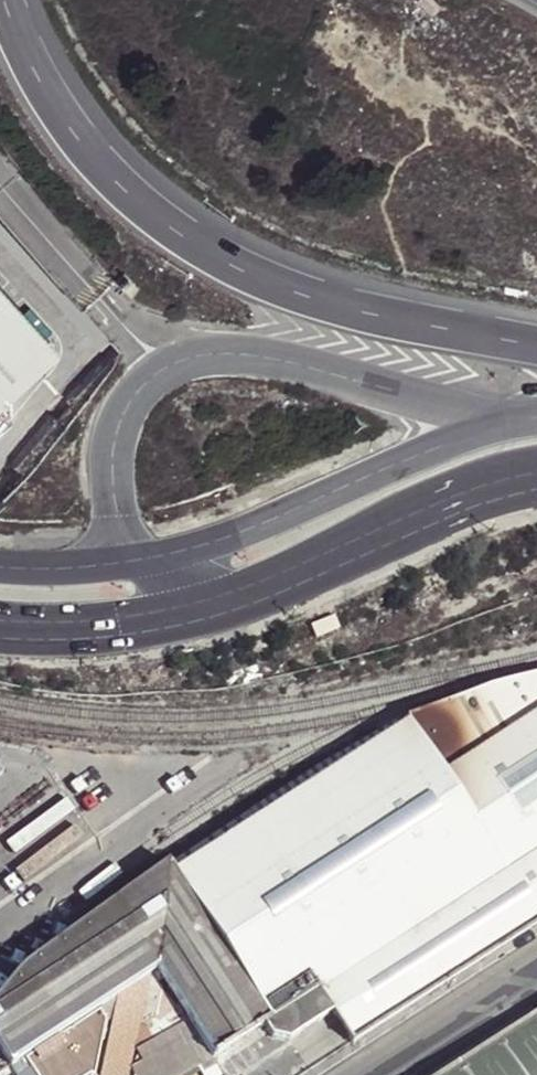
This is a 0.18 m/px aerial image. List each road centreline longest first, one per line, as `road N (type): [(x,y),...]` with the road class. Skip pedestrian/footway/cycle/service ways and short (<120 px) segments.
road 1 (motorway): [(536,347),(314,299),(182,233),(121,187),(72,129),(6,0)]
road 2 (primary): [(507,421),(275,358),(193,355),(166,365),(119,419),(112,502),(142,556)]
road 3 (primary): [(507,421),(240,534),(142,556)]
road 4 (primary): [(219,602),(408,517),(531,472)]
road 5 (primary): [(0,627),(119,626),(219,602)]
road 6 (unclassified): [(368,1074),(536,968)]
road 7 (primary): [(142,556),(49,571),(0,569)]

